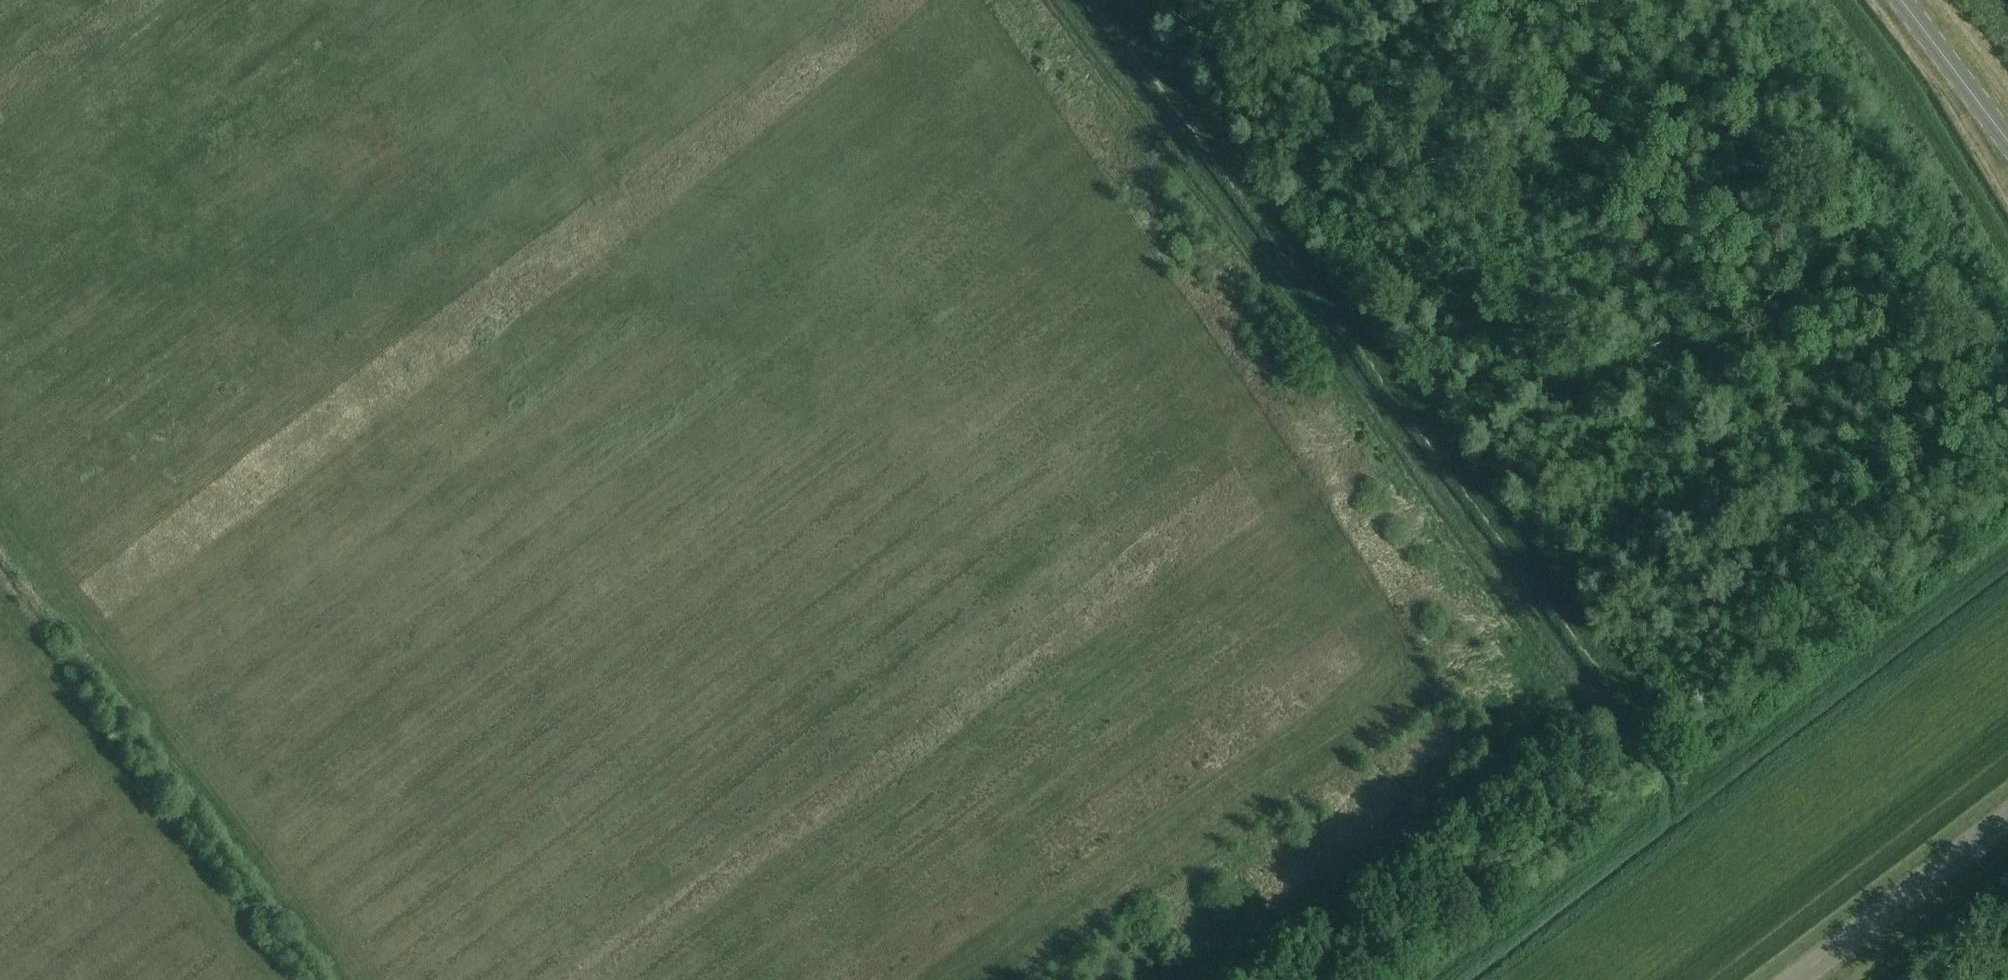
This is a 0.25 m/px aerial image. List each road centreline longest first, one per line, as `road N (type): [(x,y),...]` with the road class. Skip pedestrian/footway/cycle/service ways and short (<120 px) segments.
road 1 (tertiary): [(1796,979),(2007,818)]
road 2 (unclassified): [(1901,0),(2007,142)]

